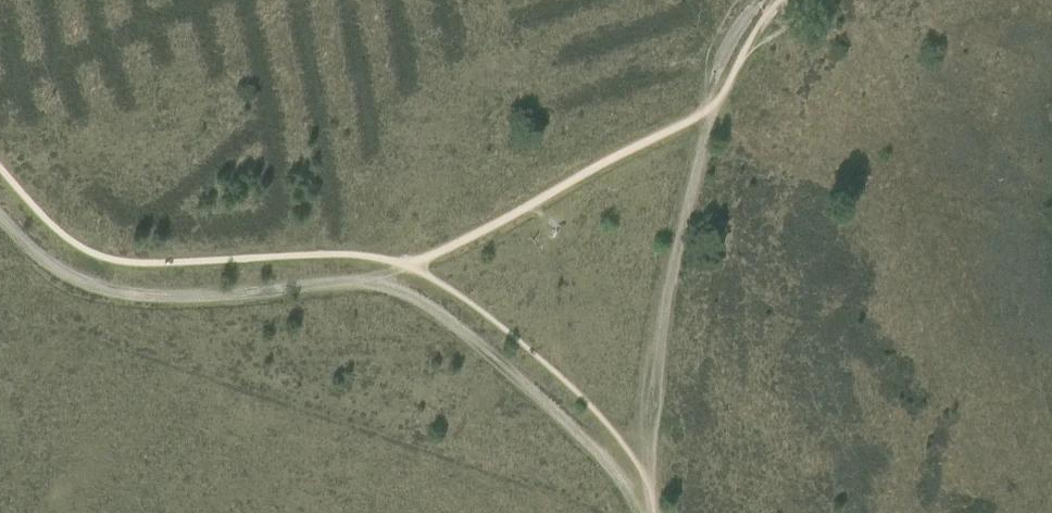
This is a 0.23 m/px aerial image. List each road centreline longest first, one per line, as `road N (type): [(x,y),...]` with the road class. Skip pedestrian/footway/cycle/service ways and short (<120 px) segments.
road 1 (track): [(0,218),(35,257),(124,294),(184,299),(365,282)]
road 2 (track): [(714,105),(653,349),(650,486)]
road 3 (track): [(365,282),(438,313),(503,364),(645,512)]

